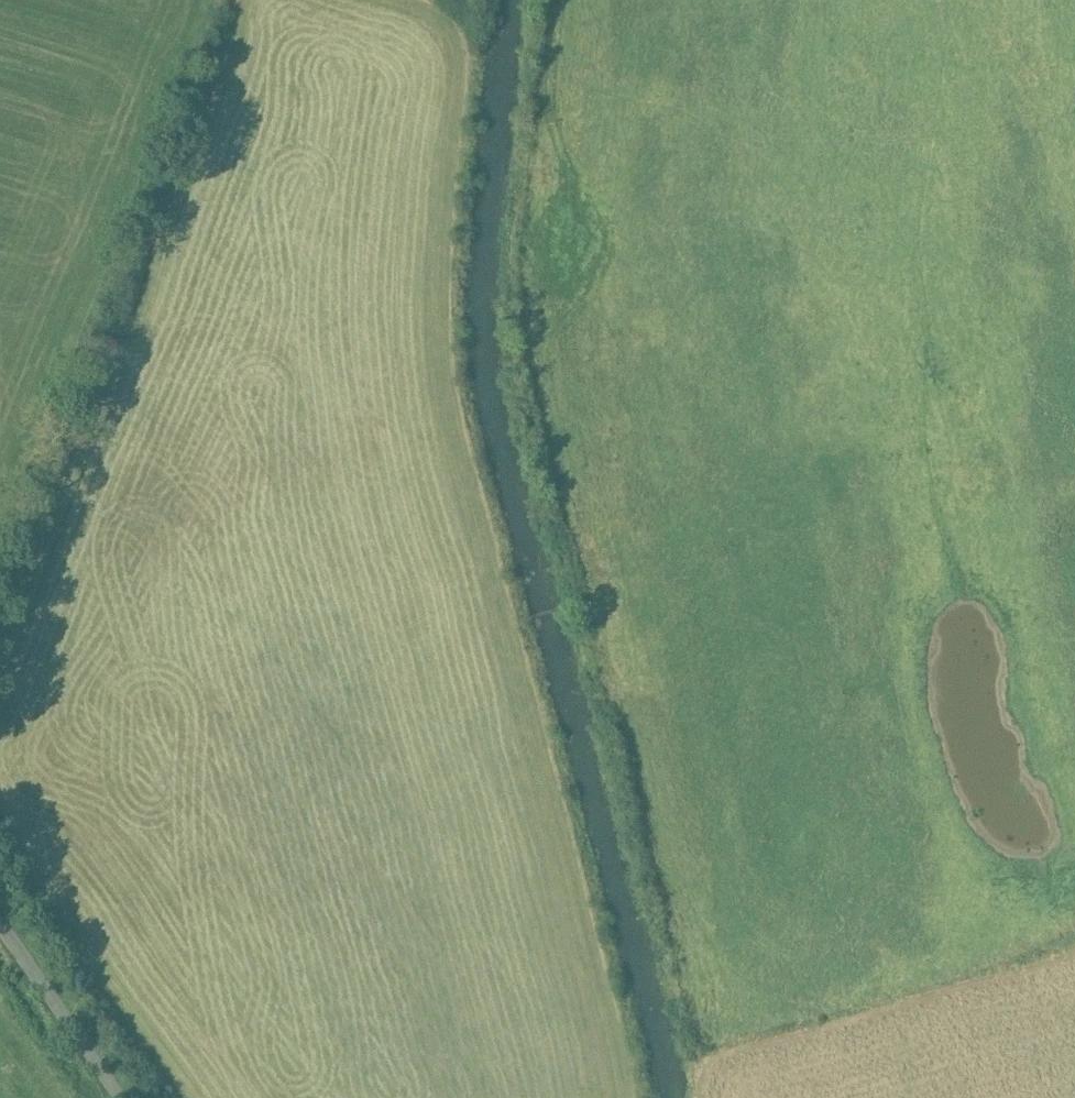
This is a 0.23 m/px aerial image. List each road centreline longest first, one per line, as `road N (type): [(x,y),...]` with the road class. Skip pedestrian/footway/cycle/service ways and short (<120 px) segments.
road 1 (unclassified): [(121,1097),(0,932)]

